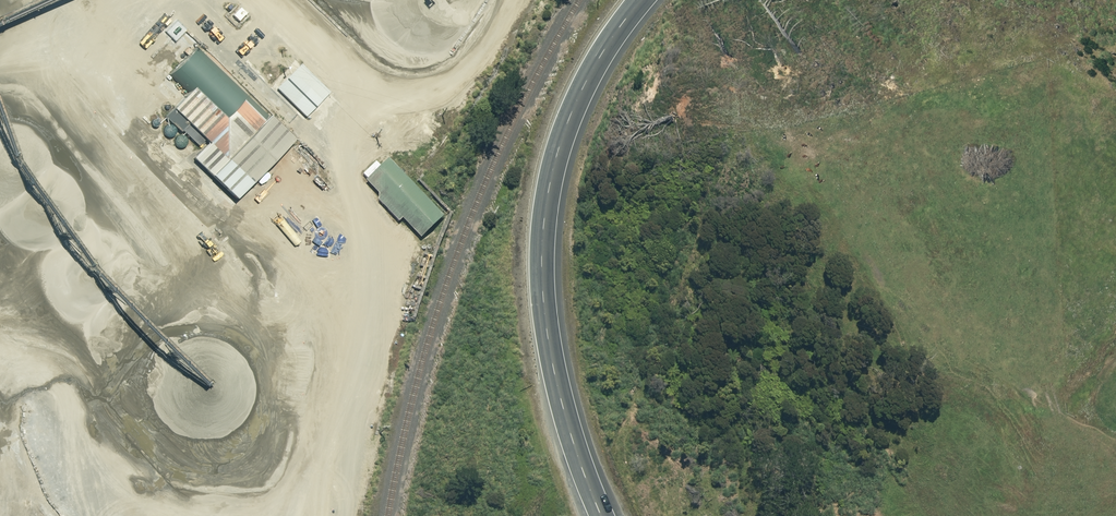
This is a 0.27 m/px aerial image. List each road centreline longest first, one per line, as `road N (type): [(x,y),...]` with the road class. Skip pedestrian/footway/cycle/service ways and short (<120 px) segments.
road 1 (primary): [(598,515),(537,321),(534,236),(541,169),(579,77),(631,0)]

